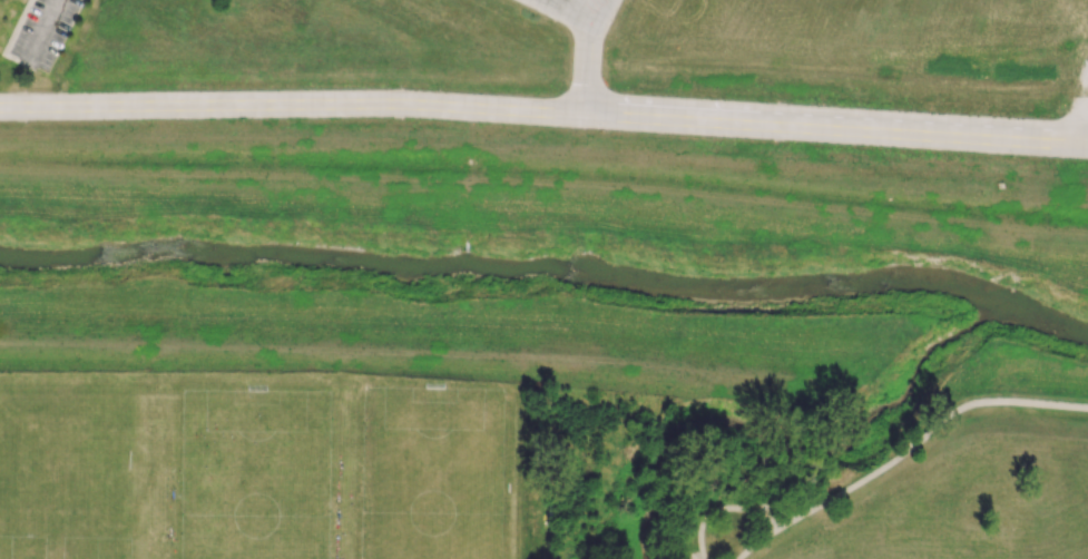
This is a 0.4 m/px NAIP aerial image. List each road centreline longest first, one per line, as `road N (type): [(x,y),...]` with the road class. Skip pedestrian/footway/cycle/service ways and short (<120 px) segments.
road 1 (track): [(656,366),(0,345)]
road 2 (residential): [(0,108),(375,104),(585,116)]
road 3 (residential): [(585,116),(1080,141)]
road 4 (track): [(910,345),(869,371),(812,383),(656,366)]
road 5 (track): [(656,366),(600,558)]

